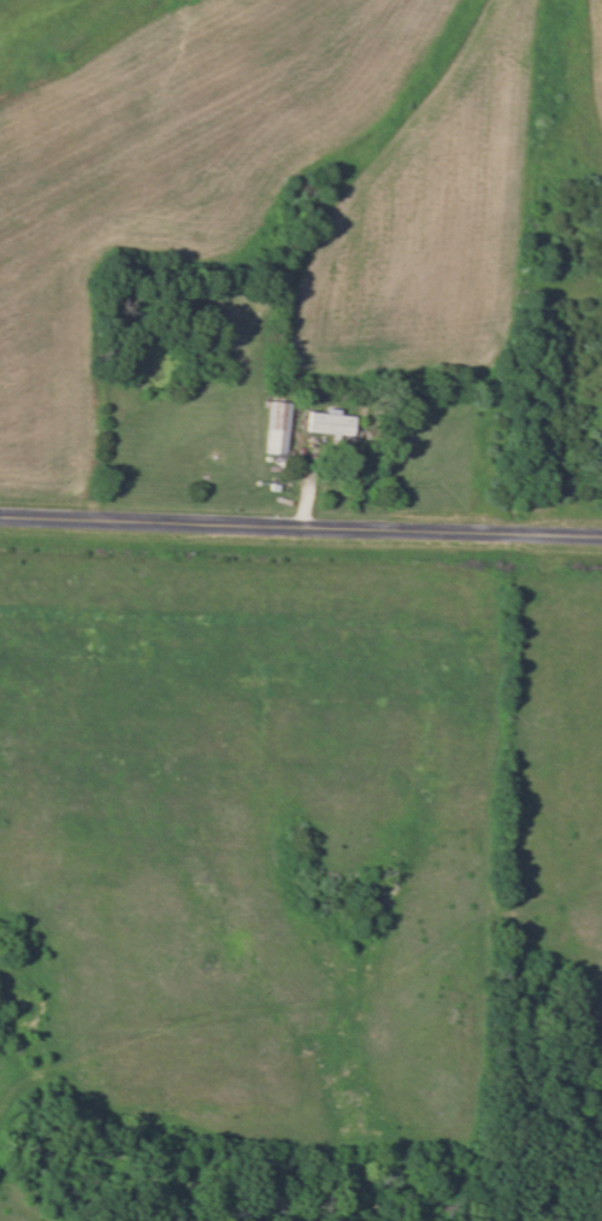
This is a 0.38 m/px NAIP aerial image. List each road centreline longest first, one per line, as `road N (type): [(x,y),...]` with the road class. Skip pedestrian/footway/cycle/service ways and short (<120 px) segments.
road 1 (residential): [(601,538),(0,517)]

